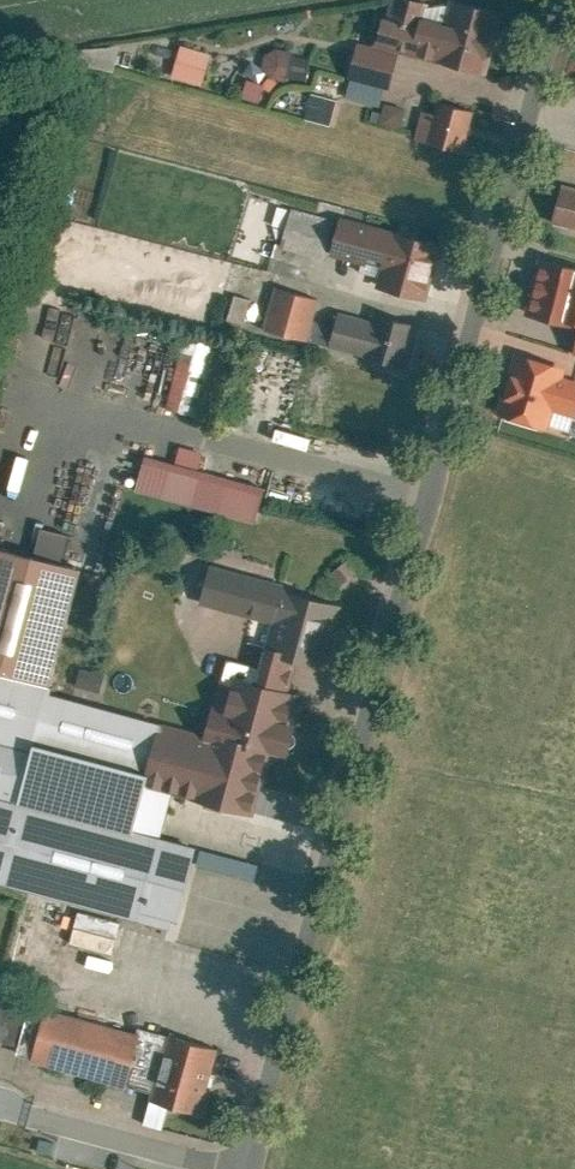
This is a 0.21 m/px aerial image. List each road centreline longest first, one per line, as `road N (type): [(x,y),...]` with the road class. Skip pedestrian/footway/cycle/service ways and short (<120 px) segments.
road 1 (unclassified): [(525,0),(236,1168)]

